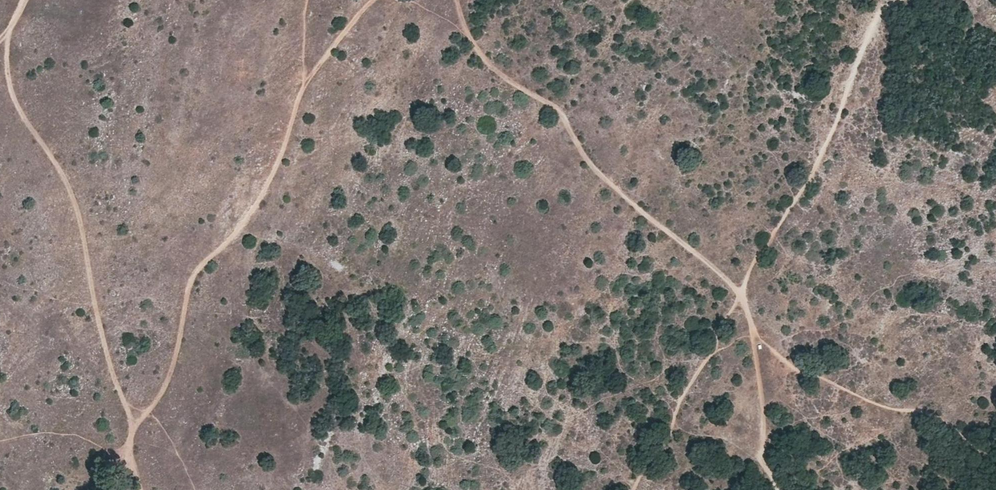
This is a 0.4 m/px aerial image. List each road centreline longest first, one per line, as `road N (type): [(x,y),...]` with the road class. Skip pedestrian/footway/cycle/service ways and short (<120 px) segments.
road 1 (track): [(633,489),(855,86),(868,37),(903,0)]
road 2 (track): [(134,411),(100,337),(72,200),(8,90),(7,34),(21,0)]
road 3 (track): [(471,38),(513,88),(558,107),(591,165),(722,275),(759,331)]
road 4 (track): [(759,331),(793,370),(873,406),(923,417),(995,463)]
road 5 (track): [(759,331),(765,477),(773,489)]

